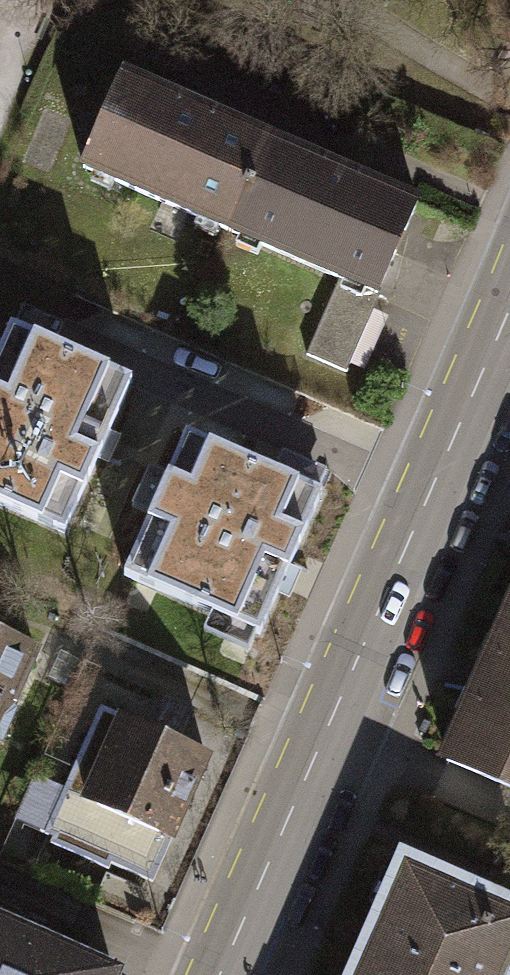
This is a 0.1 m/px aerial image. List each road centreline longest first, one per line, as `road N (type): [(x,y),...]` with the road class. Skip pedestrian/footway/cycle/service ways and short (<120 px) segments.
road 1 (tertiary): [(509,288),(213,974)]

